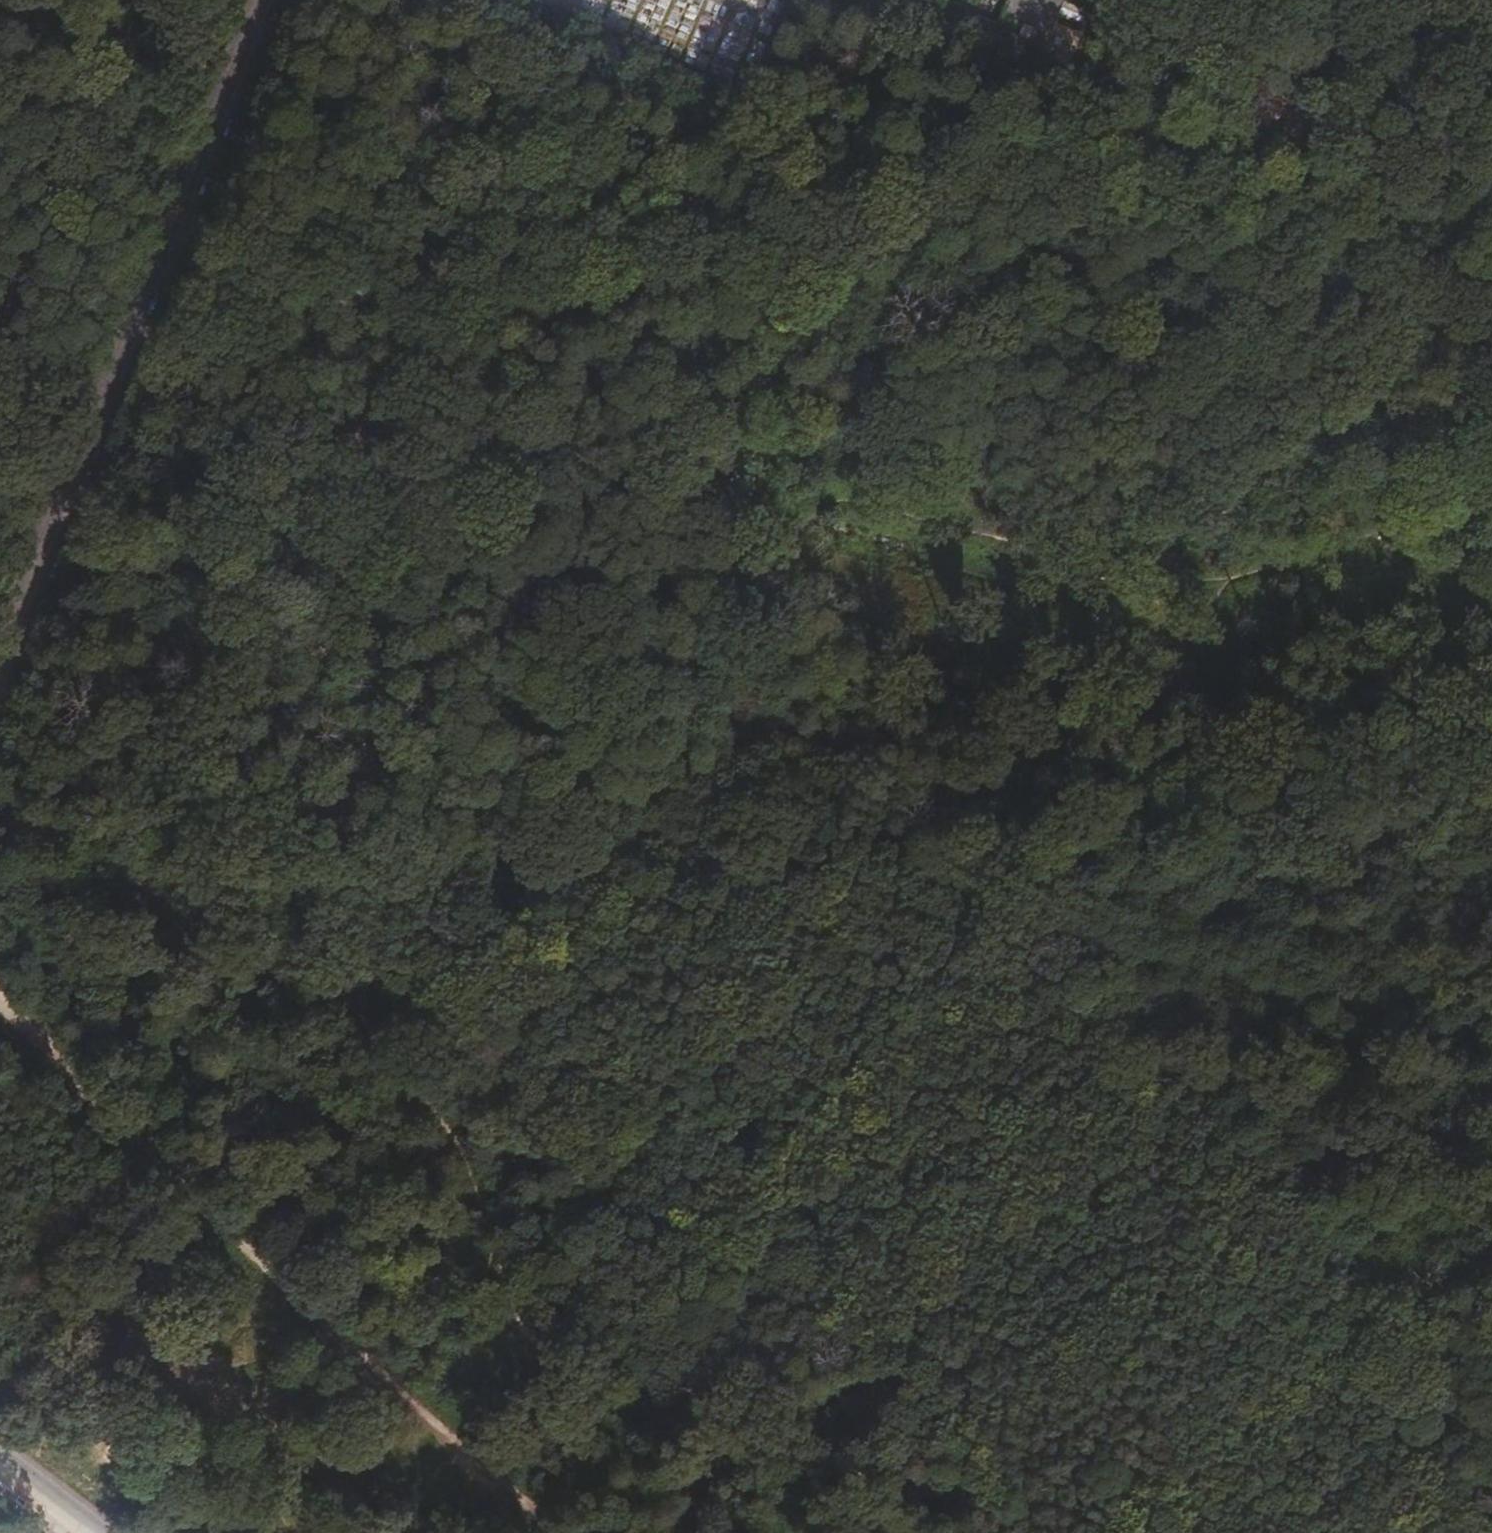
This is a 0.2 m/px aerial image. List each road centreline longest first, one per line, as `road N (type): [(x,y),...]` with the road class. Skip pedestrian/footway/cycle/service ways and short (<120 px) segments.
road 1 (track): [(540,1532),(0,1014)]
road 2 (residential): [(280,0),(0,650)]

